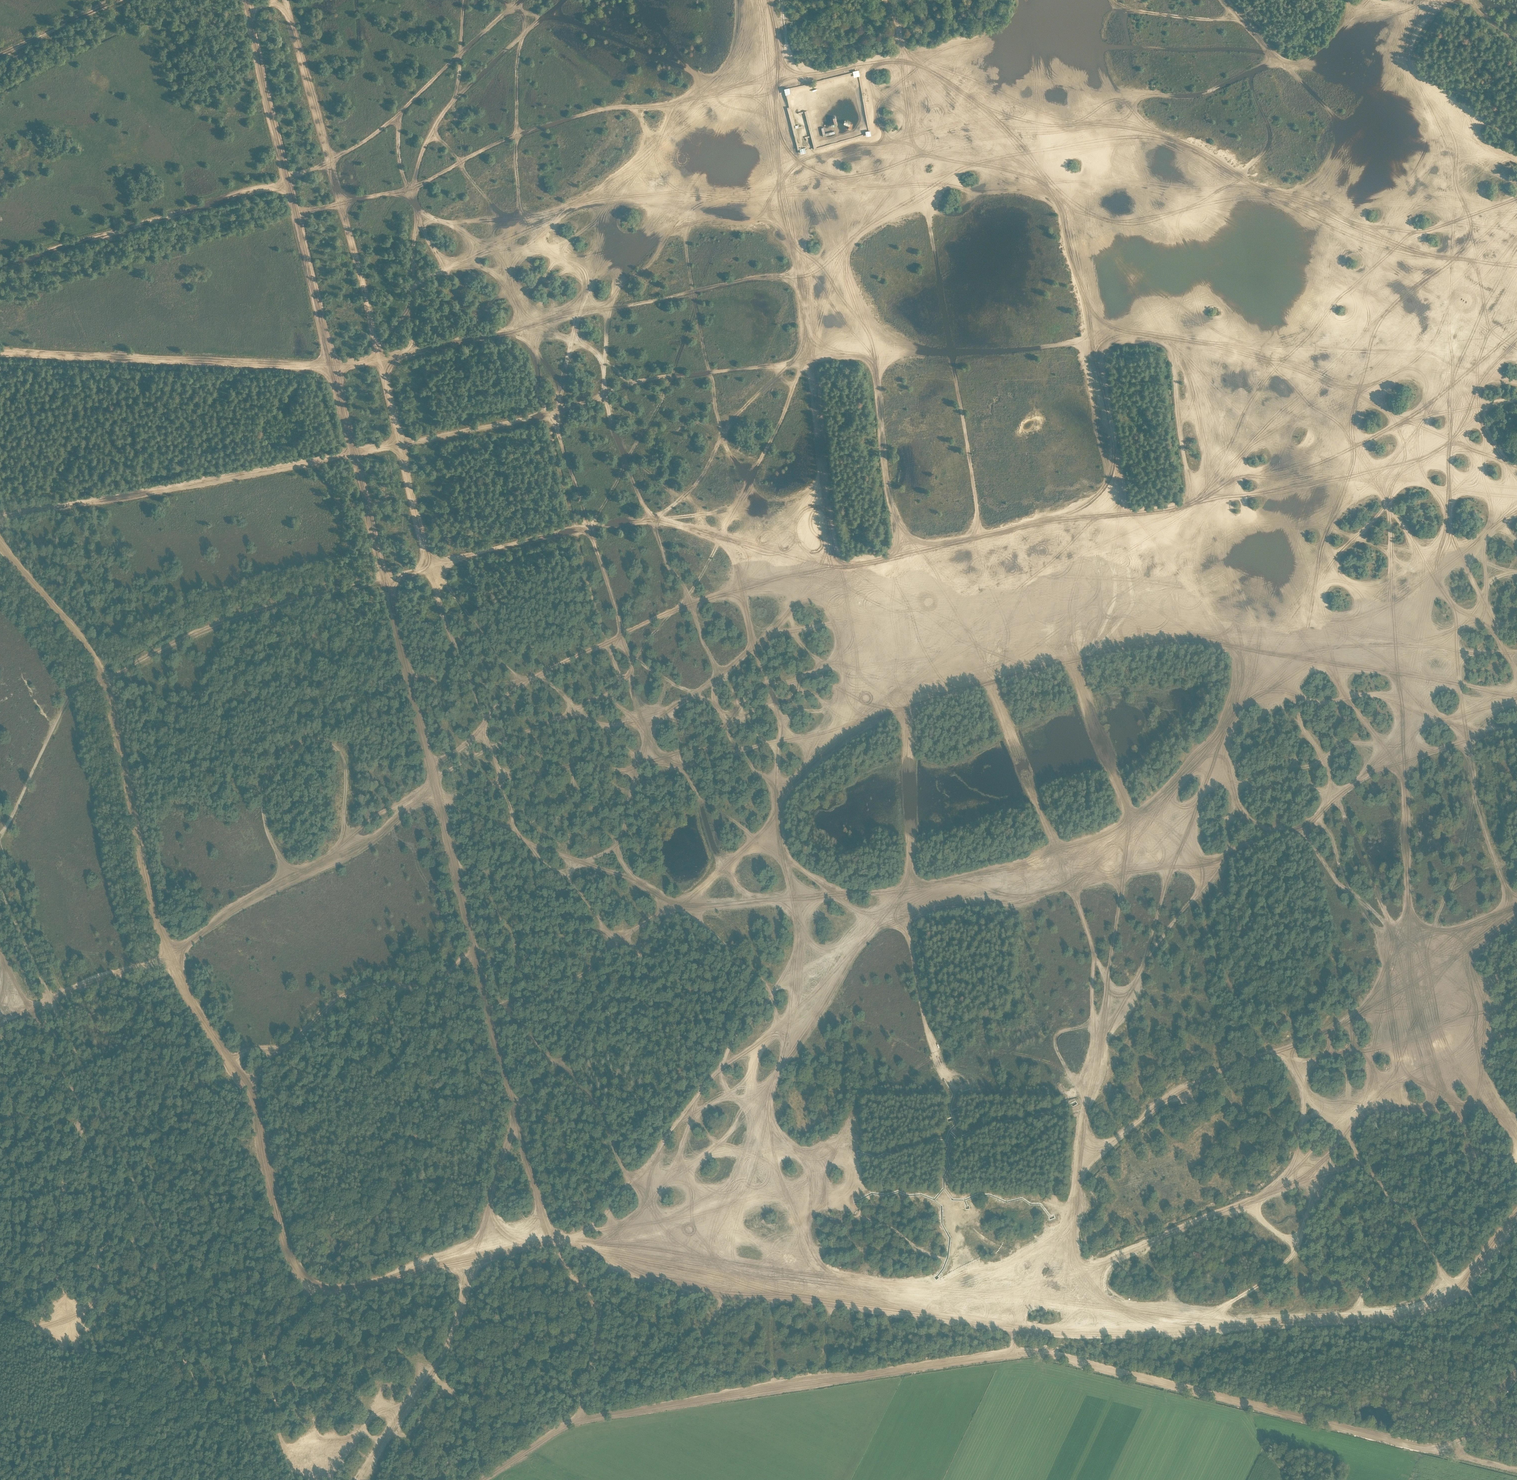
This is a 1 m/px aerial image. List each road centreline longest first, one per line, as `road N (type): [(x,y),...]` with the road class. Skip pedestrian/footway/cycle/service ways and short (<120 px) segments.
road 1 (track): [(366,1479),(446,1353),(516,1115),(244,0)]
road 2 (track): [(1010,1352),(1030,1296),(1073,1221),(1085,1084),(1151,949),(1166,882),(1239,701),(1254,583),(1201,374),(1167,341),(1093,337),(1025,0)]
road 3 (track): [(1516,464),(1468,447),(1117,520),(1002,530),(737,588),(519,683),(432,769)]
road 4 (track): [(576,1418),(1044,1353),(1516,1472)]
road 5 (track): [(290,0),(433,566),(502,780),(420,813)]
road 6 (track): [(479,1479),(576,1418),(601,1330),(561,1262),(564,1242),(627,1228),(642,1210),(599,1109),(565,1071),(516,1115),(552,1240)]
road 7 (track): [(53,996),(166,951),(248,1091),(285,1243),(321,1287),(348,1290),(528,1236),(564,1242)]
road 8 (unclassified): [(272,1479),(0,886)]
road 9 (track): [(98,673),(166,951),(305,867),(420,813)]
road 10 (track): [(1516,906),(1315,1034),(1196,1081),(1135,1122),(1078,1174)]
road 11 (track): [(1516,362),(1431,317),(1061,178)]
road 12 (track): [(0,1004),(28,1012),(48,1036),(100,1136),(106,1176),(124,1193),(125,1218),(157,1272),(186,1352),(211,1375),(215,1402)]
road 13 (track): [(1275,1050),(1302,1088),(1286,1174),(1250,1203),(1106,1264),(1093,1296),(1064,1323),(1020,1325)]
road 14 (track): [(0,515),(403,442)]
road 15 (track): [(0,354),(334,368),(382,360)]
road 16 (track): [(101,687),(209,631),(433,566)]
road 17 (track): [(488,1012),(592,967),(607,940),(594,906),(515,830),(502,780)]
road 18 (track): [(1516,156),(1407,95),(1306,69),(1269,48),(1220,0)]
road 19 (track): [(0,265),(287,182)]
road 20 (track): [(346,848),(346,773),(335,748),(316,740),(290,747),(267,770),(260,802),(286,879)]
road 21 (track): [(248,1091),(270,1060),(342,1004),(369,989),(417,987),(476,959)]
road 22 (track): [(0,1309),(215,1402)]
road 23 (track): [(0,839),(67,705),(98,673)]
road 24 (track): [(1093,337),(1117,520)]
road 25 (track): [(0,542),(98,673)]
road 26 (track): [(1516,856),(1449,893),(1415,970)]
road 27 (track): [(0,59),(118,0)]
road 28 (track): [(105,1354),(93,1382),(94,1479)]
road 29 (track): [(1421,1448),(1460,1440),(1516,1377)]

